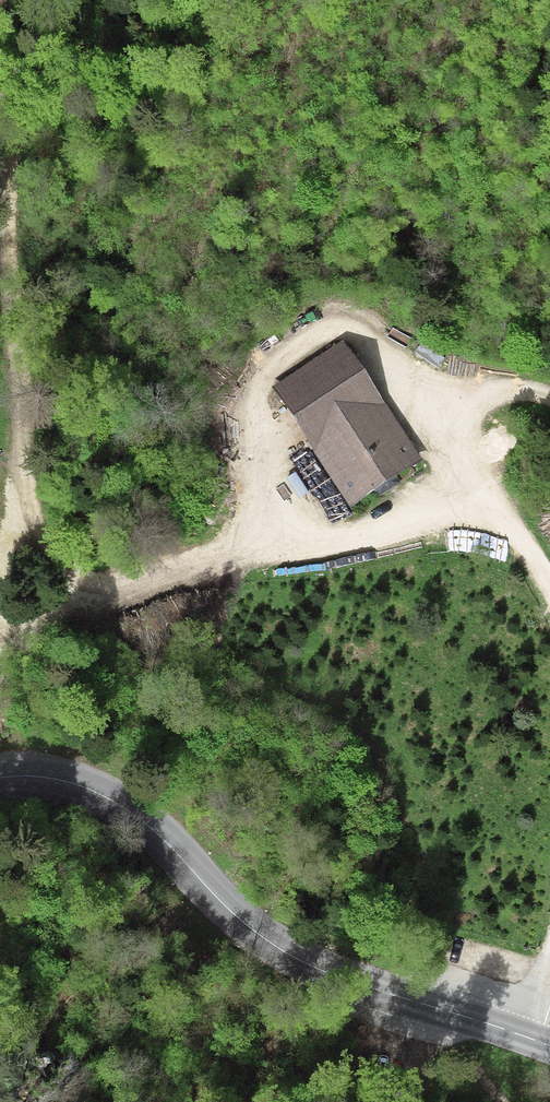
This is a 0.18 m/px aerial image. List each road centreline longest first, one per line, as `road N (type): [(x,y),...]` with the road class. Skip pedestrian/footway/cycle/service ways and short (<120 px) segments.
road 1 (track): [(497,517),(232,555),(113,598),(79,583),(42,534),(26,493),(0,119)]
road 2 (tertiary): [(0,776),(73,783),(125,806),(169,840),(242,922),(299,961),(549,1045)]
road 3 (track): [(549,399),(488,396),(473,406),(460,435),(485,497),(549,589)]
road 4 (track): [(113,598),(0,646)]

